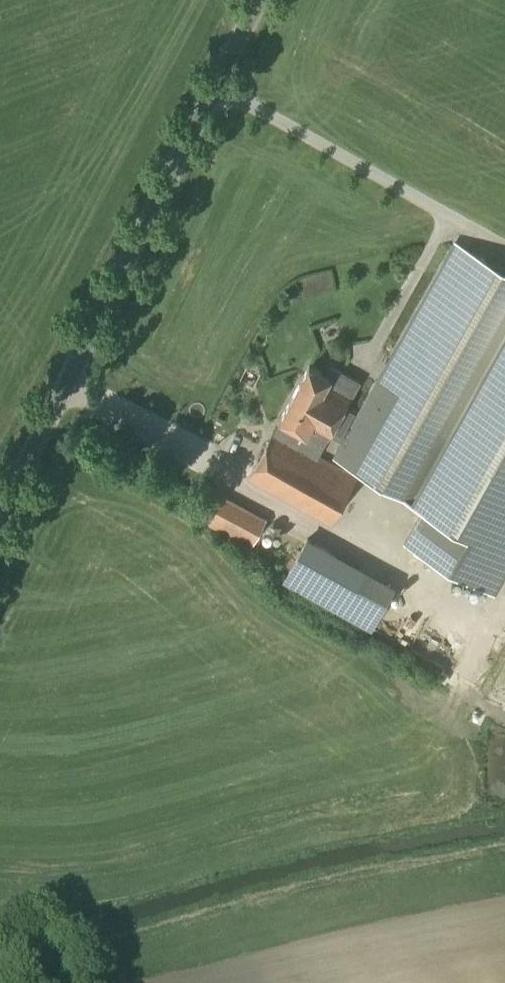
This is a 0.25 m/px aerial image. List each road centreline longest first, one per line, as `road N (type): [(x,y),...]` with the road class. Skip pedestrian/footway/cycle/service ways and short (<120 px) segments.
road 1 (unclassified): [(0,512),(255,0)]

